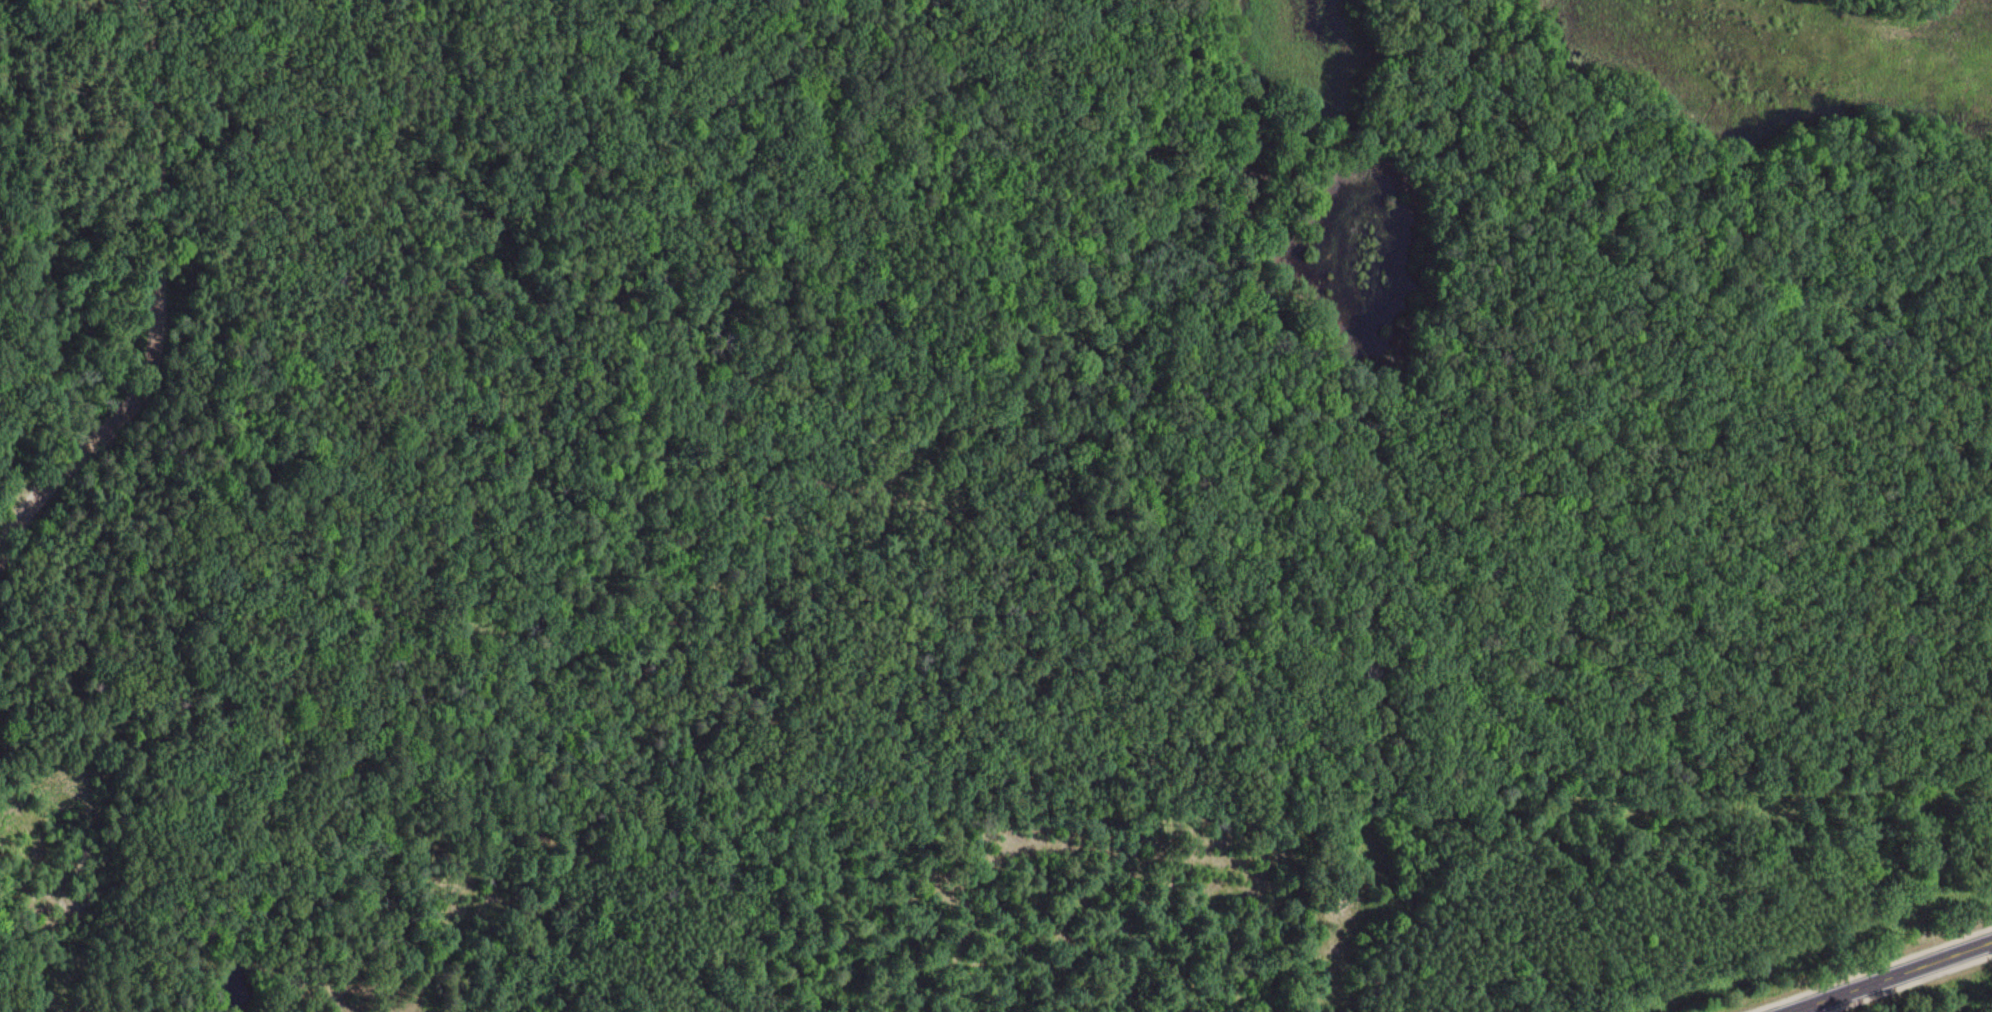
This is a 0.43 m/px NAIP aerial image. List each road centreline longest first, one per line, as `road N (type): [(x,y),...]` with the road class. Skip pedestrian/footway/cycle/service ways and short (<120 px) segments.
road 1 (residential): [(0,566),(25,510),(154,398),(164,359),(164,0)]
road 2 (primary): [(1991,942),(1791,1011)]

